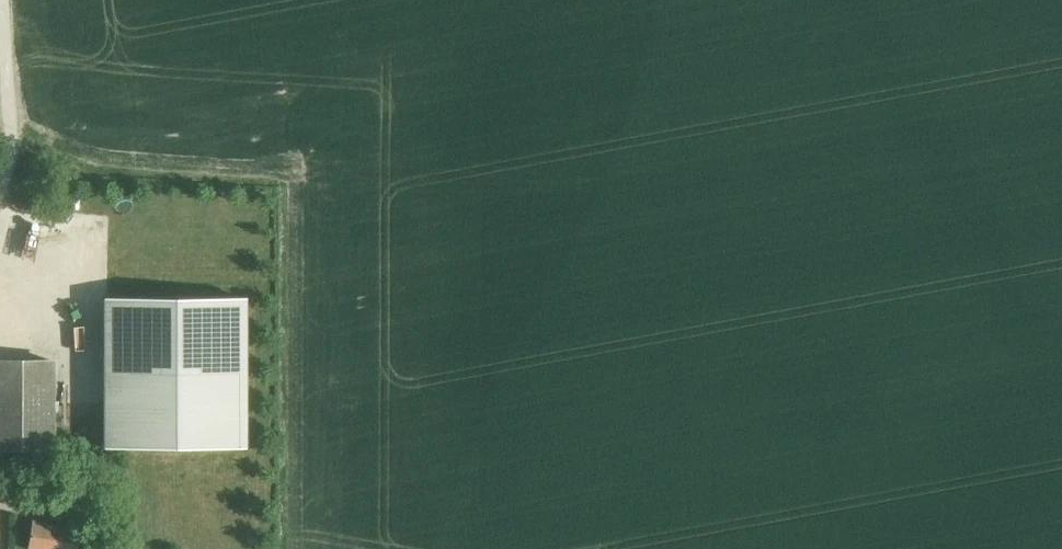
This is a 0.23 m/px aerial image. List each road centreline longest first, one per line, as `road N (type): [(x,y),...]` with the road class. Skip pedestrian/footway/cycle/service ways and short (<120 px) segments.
road 1 (track): [(13,0),(11,204)]

